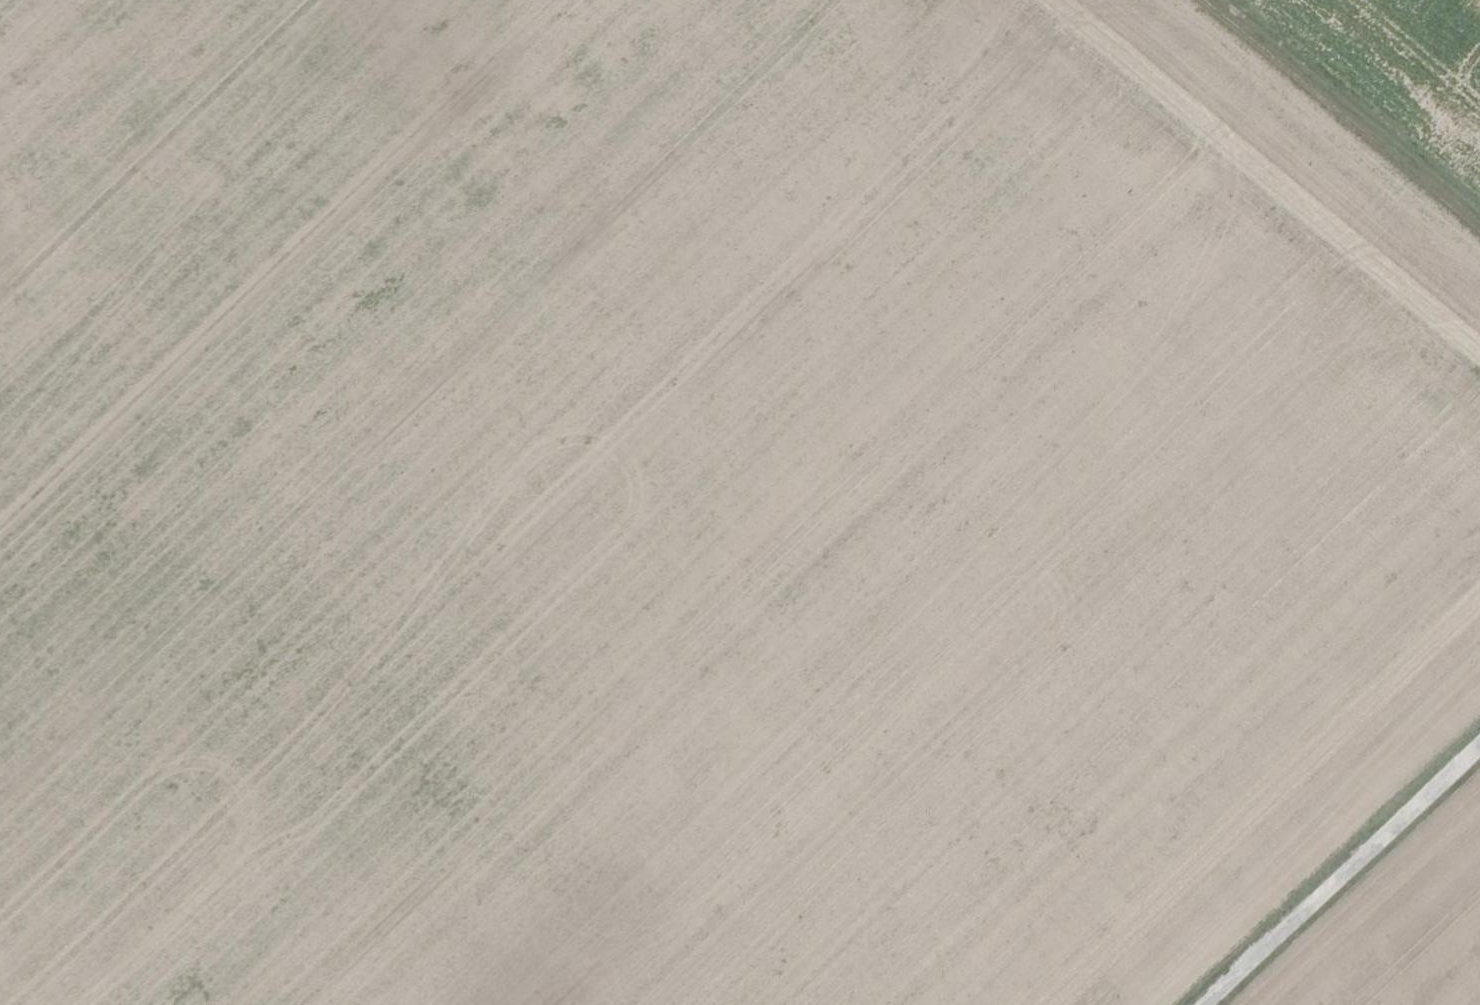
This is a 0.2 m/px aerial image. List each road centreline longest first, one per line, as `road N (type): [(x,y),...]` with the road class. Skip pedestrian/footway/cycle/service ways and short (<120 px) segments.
road 1 (track): [(1479,745),(1205,1004)]
road 2 (track): [(1479,219),(1209,0)]

